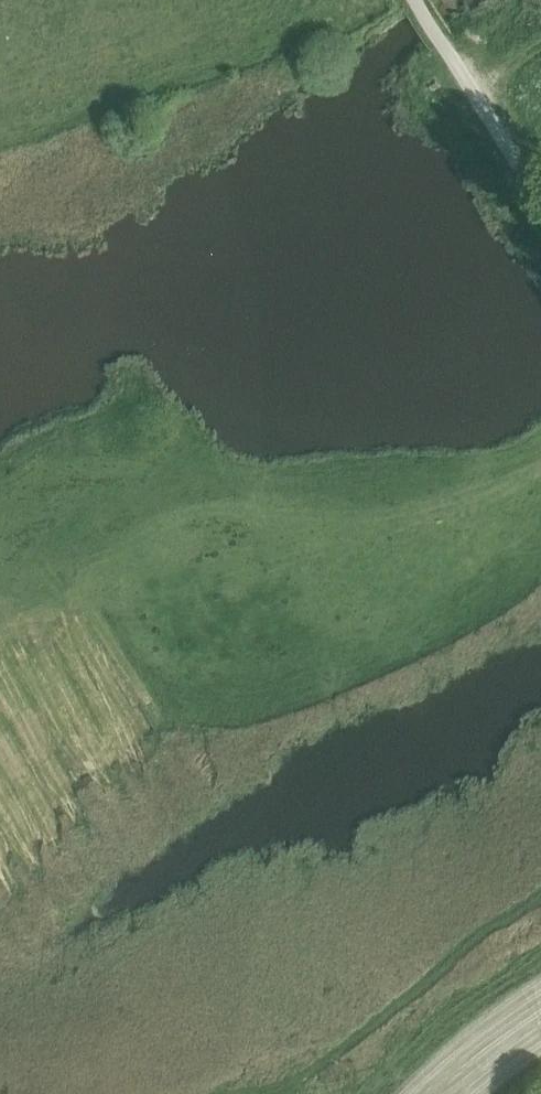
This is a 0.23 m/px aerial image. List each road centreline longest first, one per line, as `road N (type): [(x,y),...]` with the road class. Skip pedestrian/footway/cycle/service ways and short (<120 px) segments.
road 1 (unclassified): [(540,202),(415,0)]

